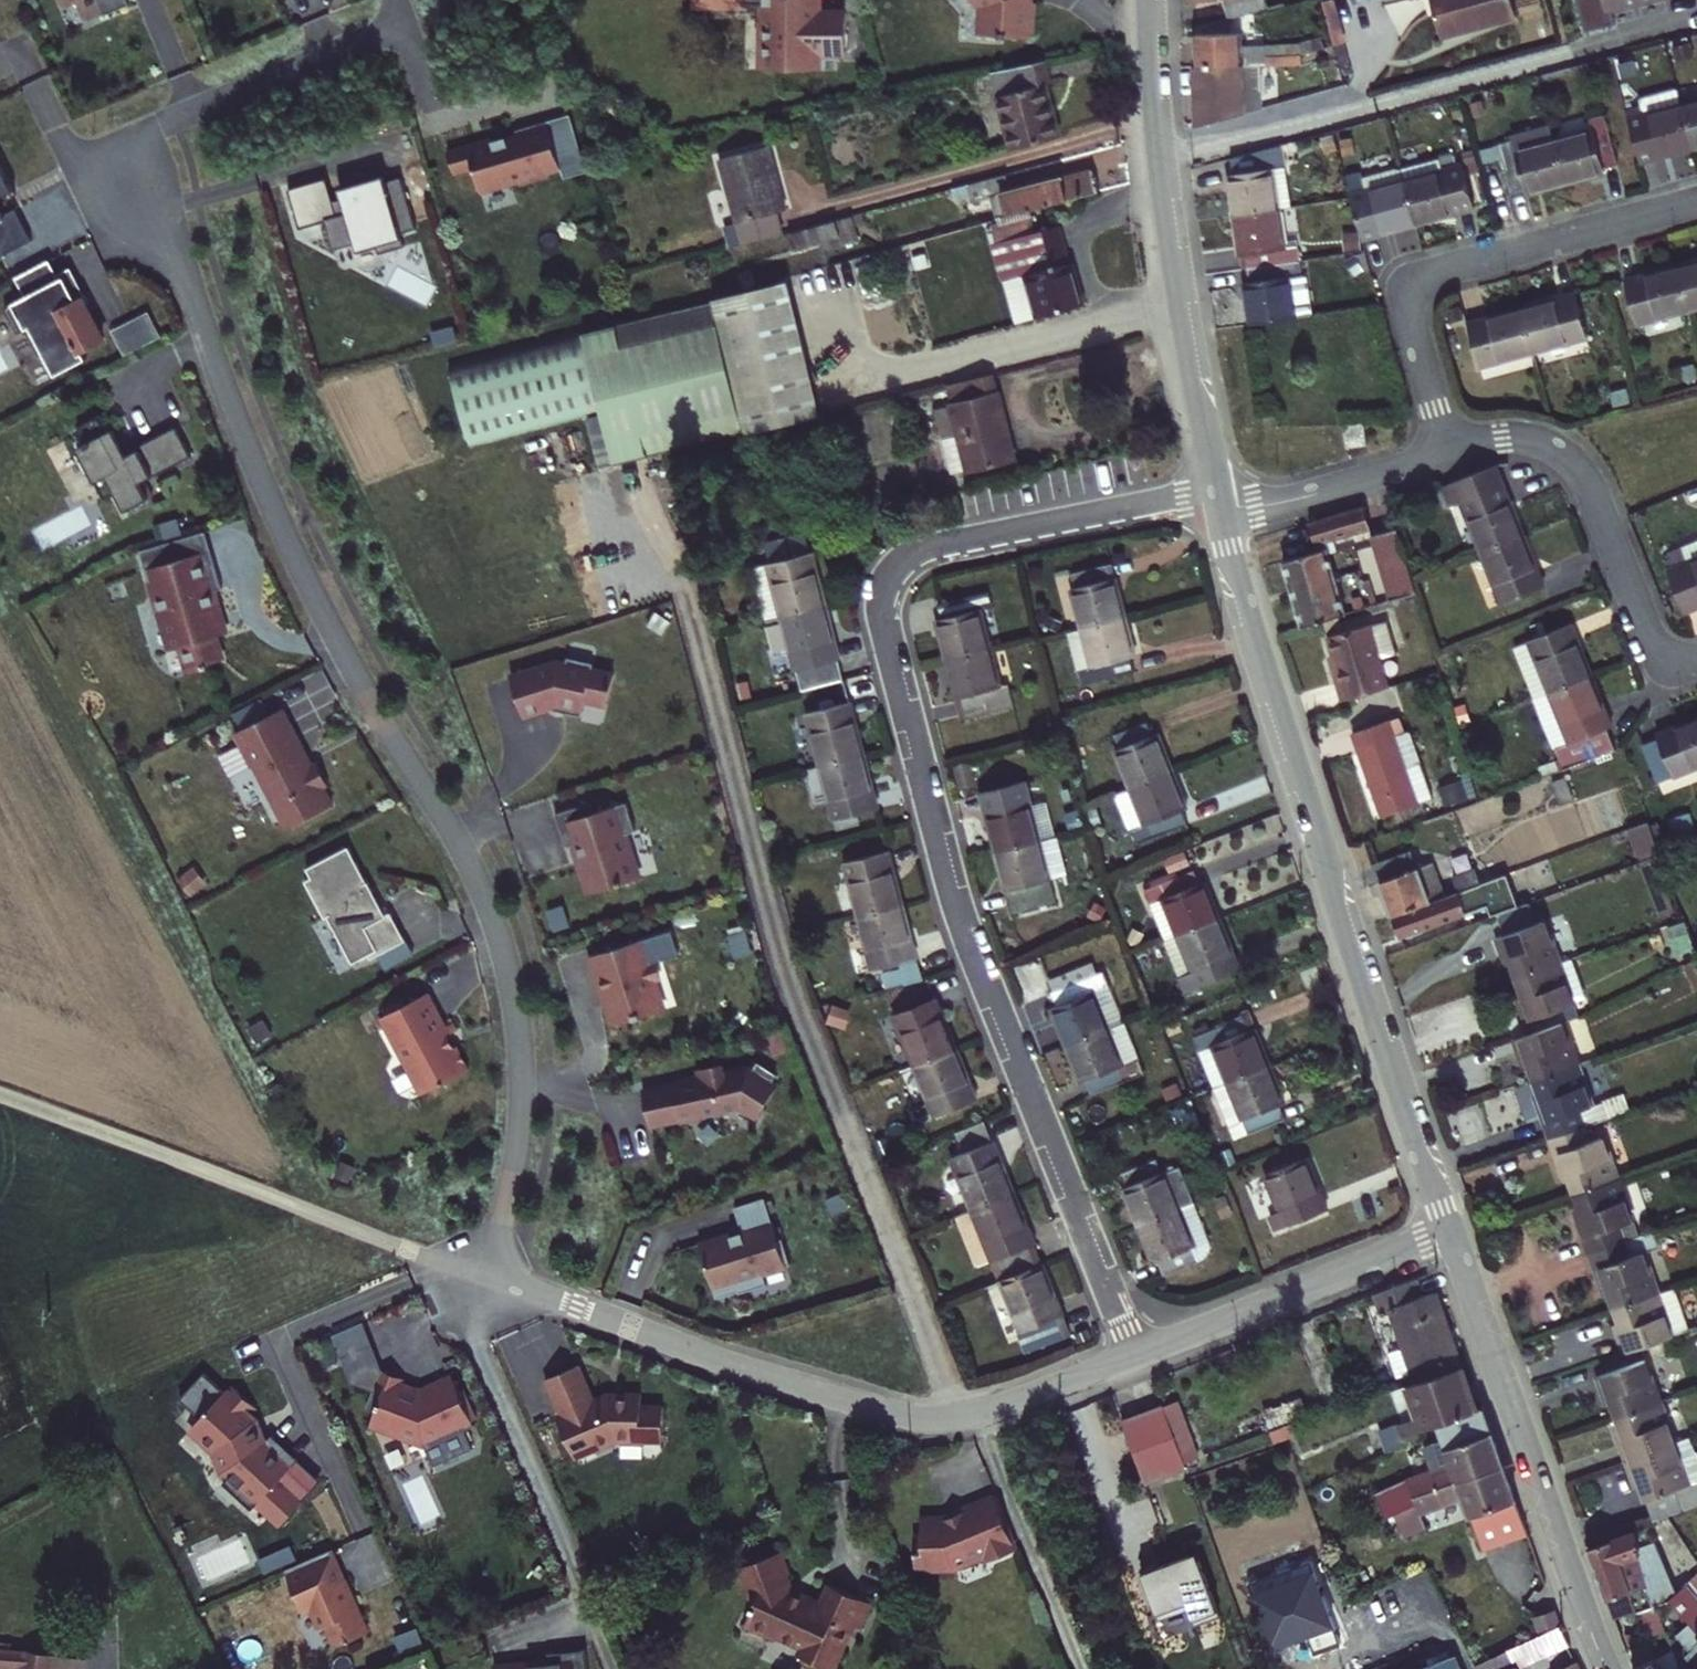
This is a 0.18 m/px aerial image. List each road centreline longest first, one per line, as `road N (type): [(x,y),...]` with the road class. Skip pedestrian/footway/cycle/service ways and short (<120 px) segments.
road 1 (residential): [(392,27),(129,146),(300,564),(366,693),(468,857),(497,926),(516,1009),(520,1121),(487,1282)]
road 2 (residential): [(1212,494),(932,549),(901,567),(884,601),(963,923),(1133,1360)]
road 3 (track): [(651,489),(784,981),(958,1415)]
road 4 (tertiary): [(1215,510),(1449,1235)]
road 5 (residential): [(487,1282),(710,1364),(883,1412),(979,1412),(1133,1360)]
road 6 (unclassified): [(487,1282),(0,1097)]
road 7 (tertiary): [(1148,0),(1157,151),(1212,494)]
road 8 (residential): [(1447,455),(1410,323),(1421,278),(1696,199)]
road 9 (tertiary): [(1449,1235),(1607,1668)]
road 10 (residential): [(1447,455),(1523,440),(1566,457),(1589,484),(1651,637),(1673,658),(1696,661)]
road 11 (residential): [(1133,1360),(1449,1235)]
road 12 (residential): [(1215,510),(1287,503),(1447,455)]

